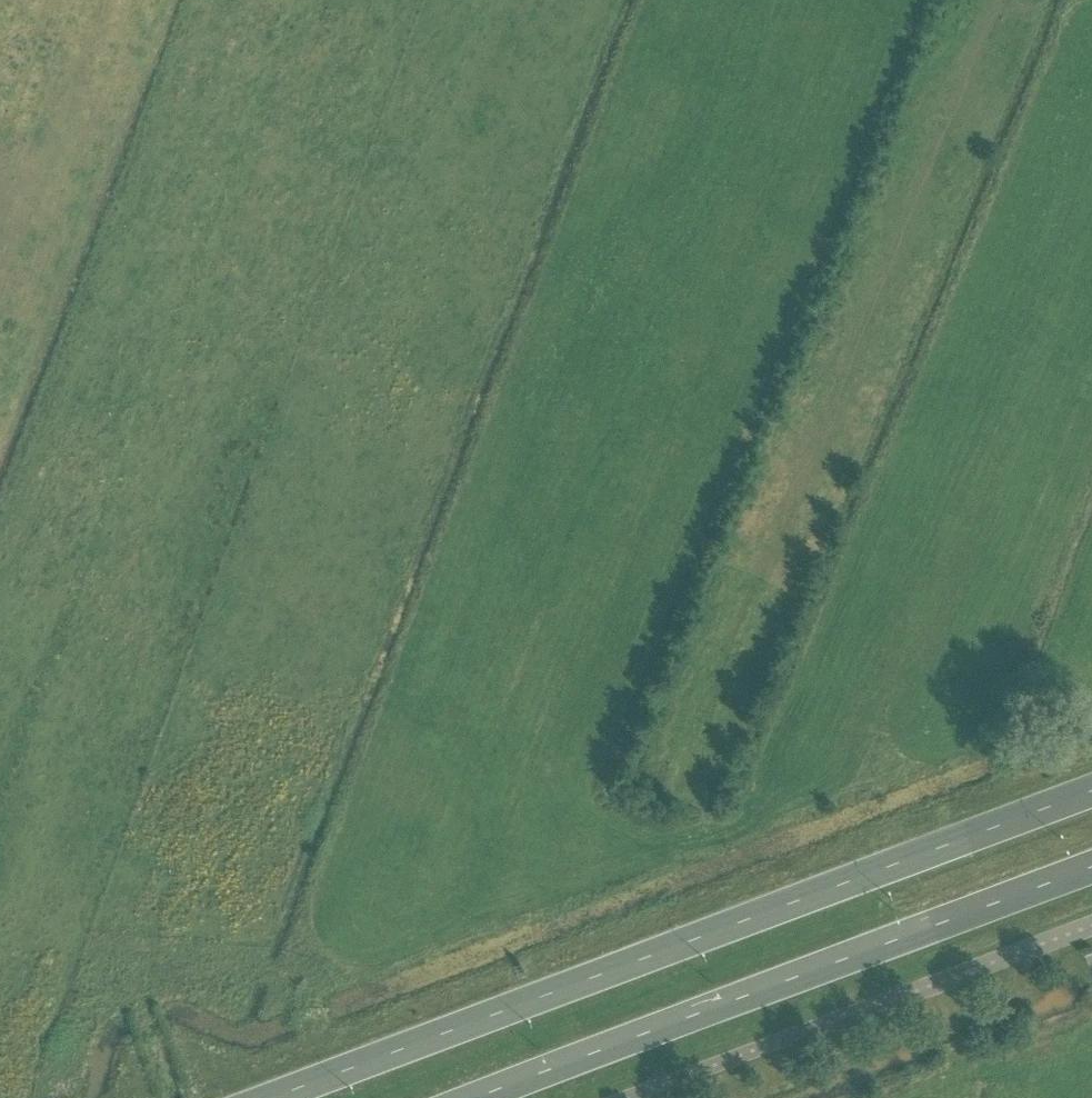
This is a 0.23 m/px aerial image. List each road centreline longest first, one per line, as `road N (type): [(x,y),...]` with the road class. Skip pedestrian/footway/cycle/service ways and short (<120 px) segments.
road 1 (secondary): [(1091,790),(268,1097)]
road 2 (secondary): [(472,1097),(1091,867)]

